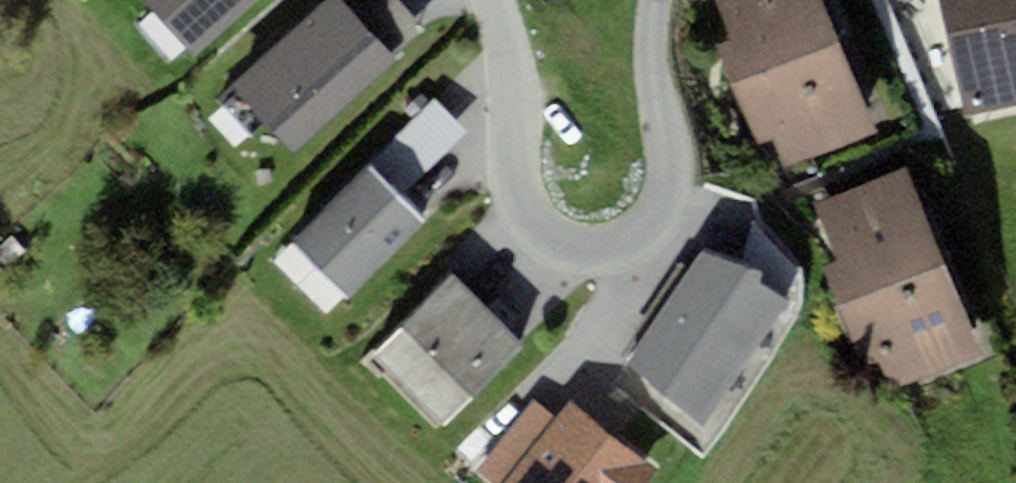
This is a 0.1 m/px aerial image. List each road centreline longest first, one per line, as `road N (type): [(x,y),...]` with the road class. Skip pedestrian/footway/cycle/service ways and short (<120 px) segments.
road 1 (residential): [(496,0),(513,63),(520,186),(533,220),(559,240),(593,249),(626,246),(657,223),(671,197),(672,166),(650,61),(655,0)]

